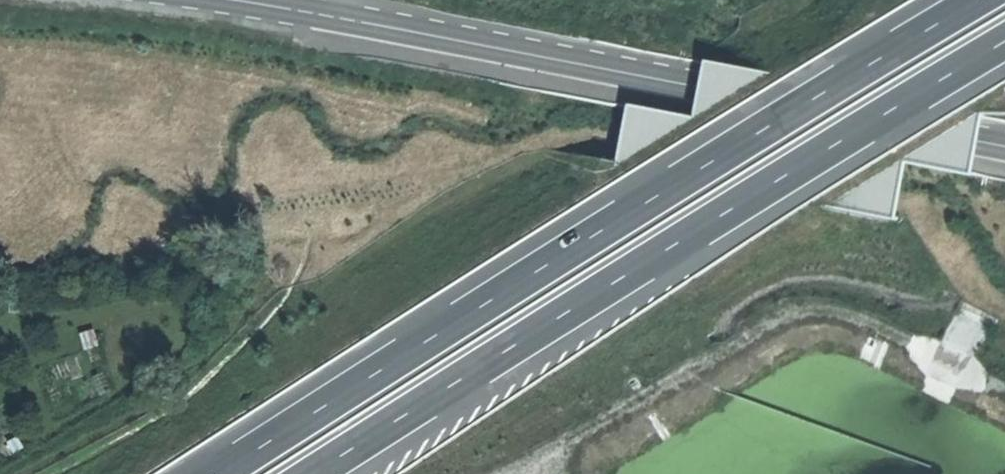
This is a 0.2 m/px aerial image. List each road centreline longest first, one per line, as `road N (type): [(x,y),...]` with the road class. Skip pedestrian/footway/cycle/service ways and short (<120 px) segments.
road 1 (motorway): [(978,0),(224,473)]
road 2 (motorway): [(315,473),(1004,44)]
road 3 (tertiary): [(236,0),(1004,143)]

